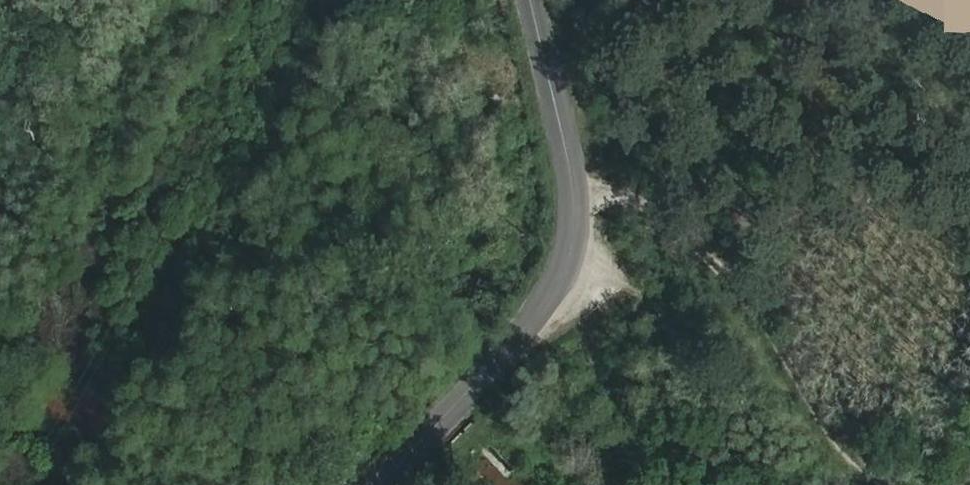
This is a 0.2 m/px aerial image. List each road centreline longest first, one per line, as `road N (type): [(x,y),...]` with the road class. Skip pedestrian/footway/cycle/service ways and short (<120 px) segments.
road 1 (unclassified): [(534,0),(575,180),(573,255),(540,314),(377,484)]
road 2 (track): [(575,195),(662,216),(705,252),(843,459),(885,484)]

